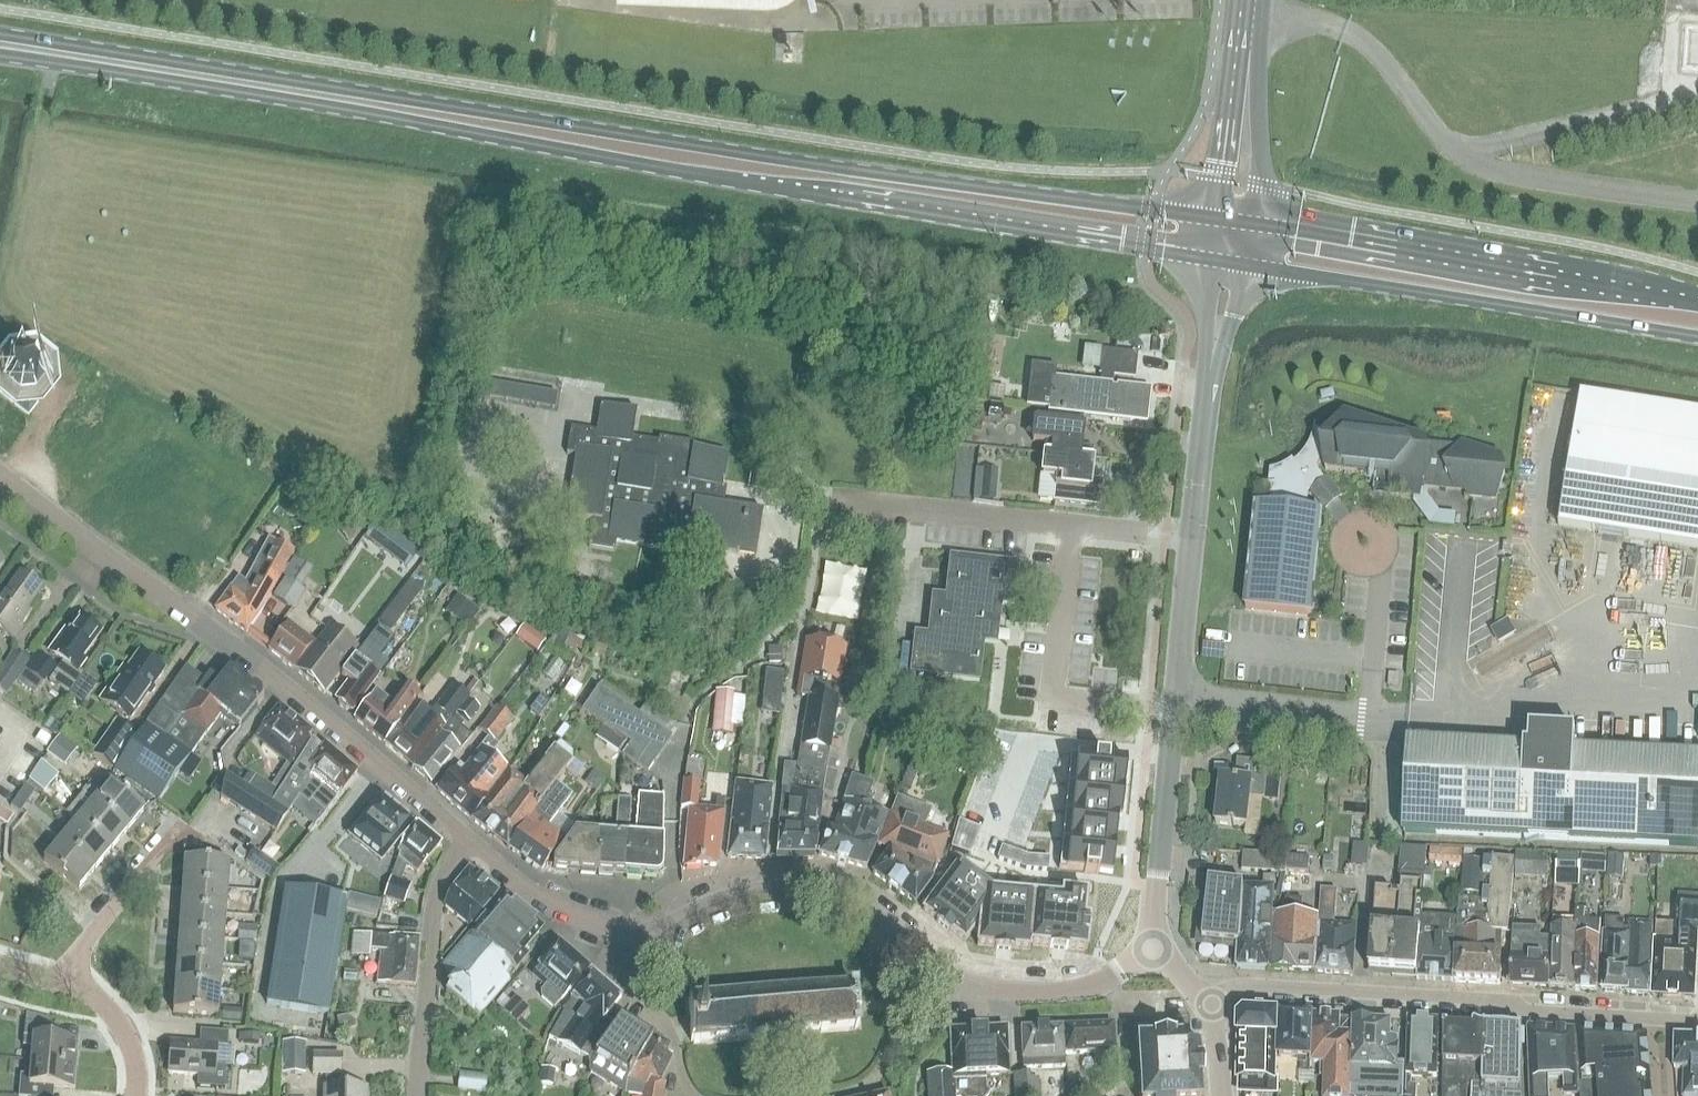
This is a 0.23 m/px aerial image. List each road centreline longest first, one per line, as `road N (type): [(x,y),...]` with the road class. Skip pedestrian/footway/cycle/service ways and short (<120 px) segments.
road 1 (primary): [(1212,217),(820,165),(0,34)]
road 2 (primary): [(0,56),(1208,253)]
road 3 (unclassified): [(467,838),(223,639),(0,475)]
road 4 (tertiary): [(1155,948),(1208,388)]
road 5 (residential): [(1207,1003),(1258,986),(1488,997),(1529,1012),(1697,1017)]
road 6 (primary): [(1249,260),(1697,336)]
road 7 (primary): [(1697,304),(1254,223)]
road 8 (unclassified): [(939,986),(890,929),(834,897),(799,890),(718,899),(680,916),(647,945)]
road 9 (residential): [(417,1095),(434,902),(467,838)]
road 10 (unclassified): [(1155,948),(1089,986),(939,986)]
road 11 (unclassified): [(647,945),(557,908),(467,838)]
road 12 (primary): [(1254,223),(1256,70),(1245,14)]
road 13 (primary): [(1245,14),(1212,217)]
road 14 (residential): [(61,983),(157,853),(192,835)]
road 15 (residential): [(703,1095),(668,1031),(634,991),(631,975),(647,945)]
road 16 (residential): [(136,1095),(129,1045),(88,993),(61,983)]
road 17 (tertiary): [(1208,253),(1208,388)]
road 18 (tertiary): [(1208,388),(1249,260)]

